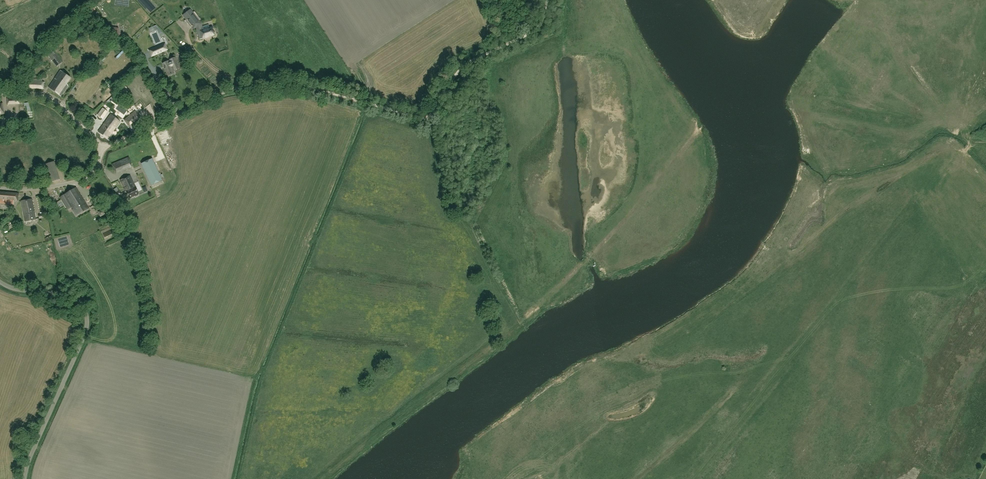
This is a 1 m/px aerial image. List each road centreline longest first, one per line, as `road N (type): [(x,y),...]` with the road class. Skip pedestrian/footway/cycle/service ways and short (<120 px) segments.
road 1 (unclassified): [(103,148),(219,94),(259,85),(300,85),(426,118),(465,65),(539,27),(547,0)]
road 2 (unclassified): [(25,478),(86,316),(68,295),(0,282)]
road 3 (unclassified): [(103,148),(52,98),(0,93)]
road 4 (unclassified): [(0,188),(81,180),(103,148)]

